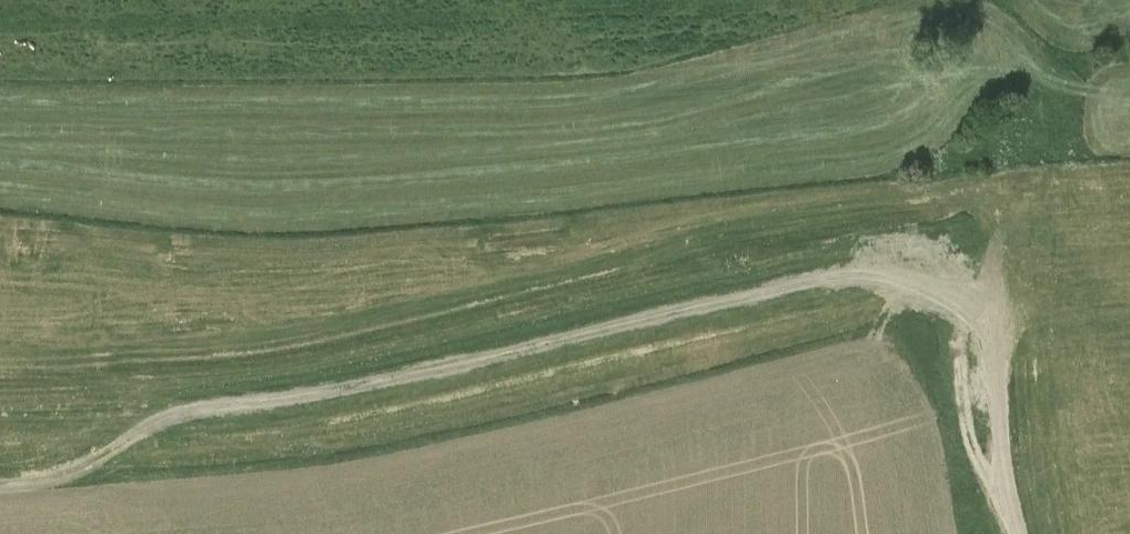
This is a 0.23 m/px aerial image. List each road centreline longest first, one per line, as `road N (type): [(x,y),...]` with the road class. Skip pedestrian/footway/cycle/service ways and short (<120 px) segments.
road 1 (track): [(0,492),(49,486),(166,412),(286,399),(776,287),(883,274),(931,292),(954,349),(970,435),(1013,533)]
road 2 (track): [(941,1),(1020,43),(1060,79),(1062,159),(1054,203),(1004,360),(1002,500)]
road 3 (track): [(0,418),(166,412)]

